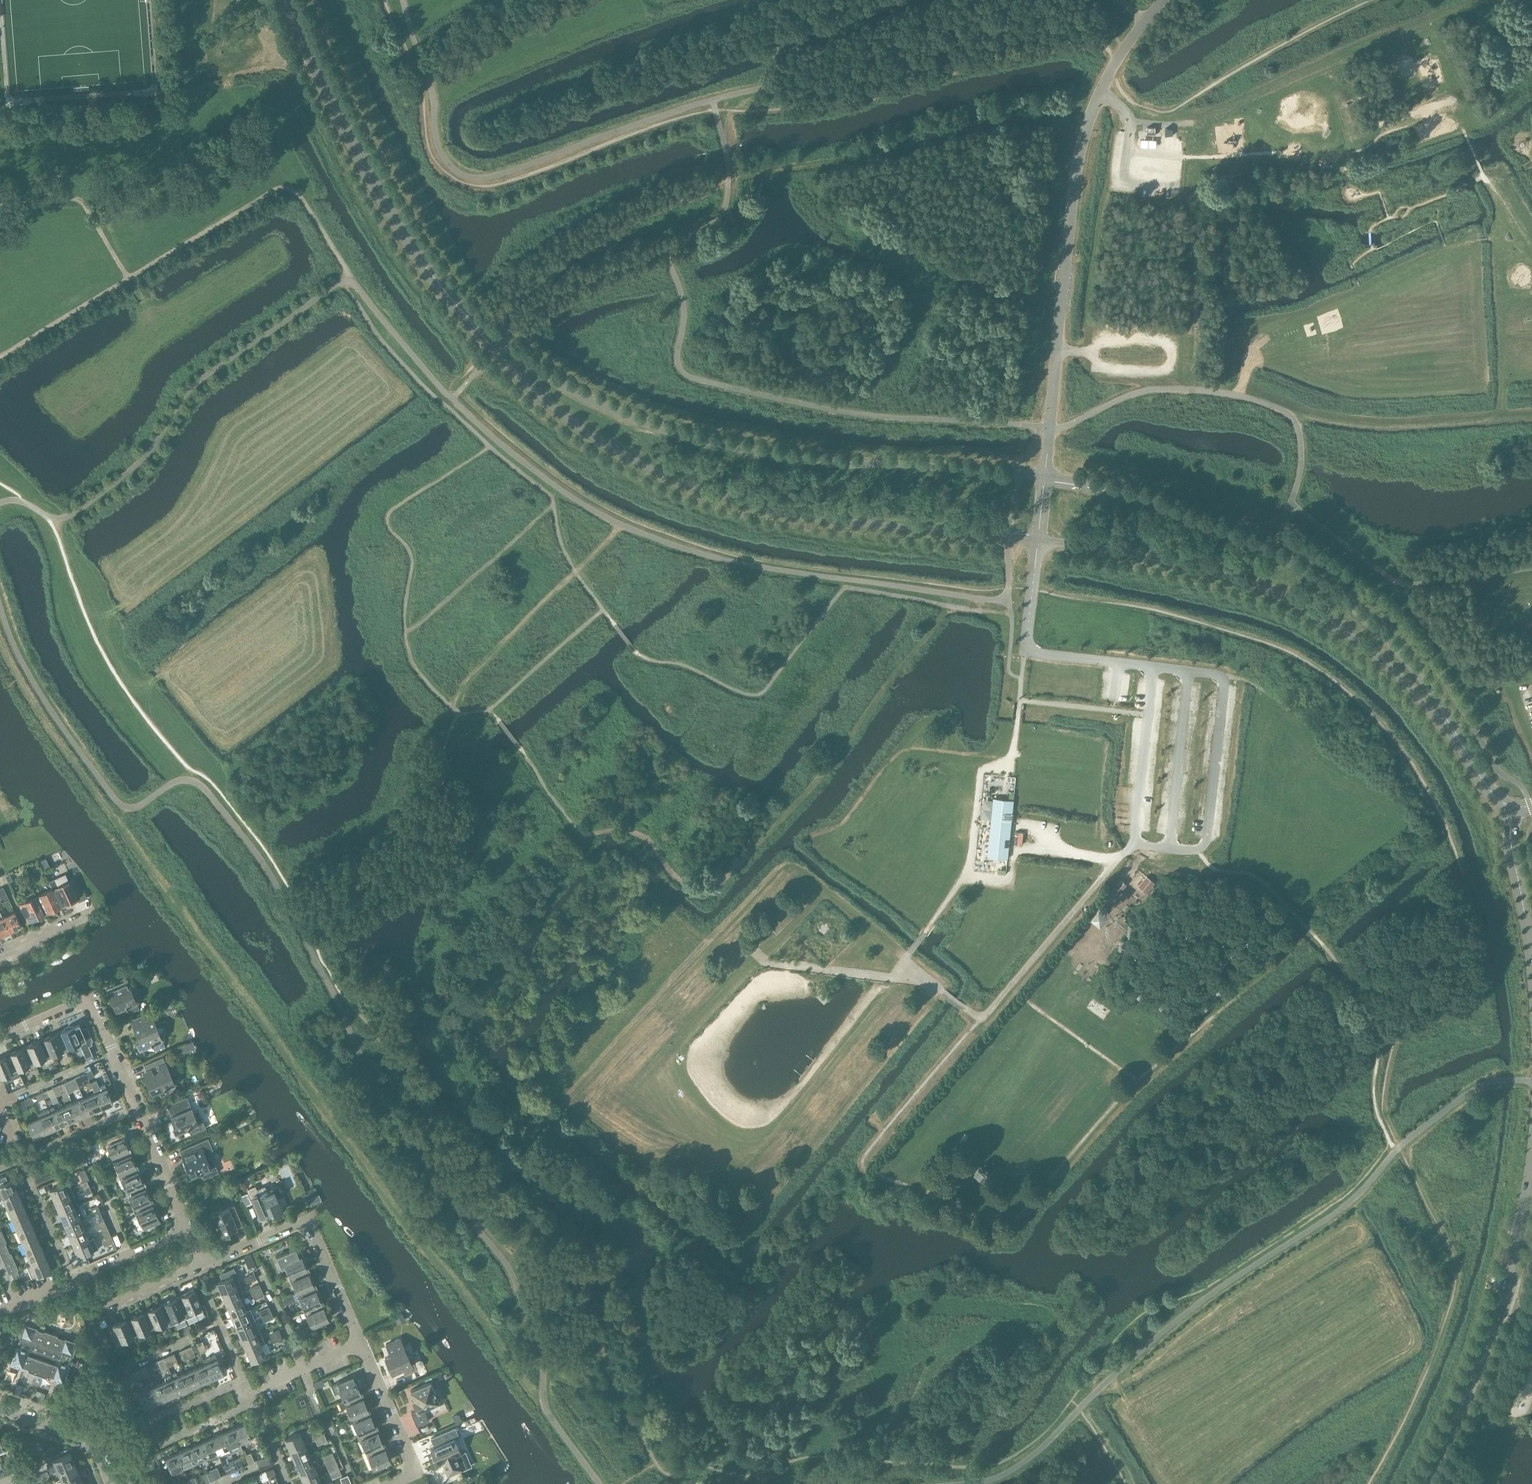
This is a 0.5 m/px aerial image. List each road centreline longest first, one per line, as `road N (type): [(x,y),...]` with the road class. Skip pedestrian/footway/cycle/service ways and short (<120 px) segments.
road 1 (unclassified): [(453,301),(491,352),(558,411),(664,476),(782,512),(1039,539)]
road 2 (unclassified): [(1045,480),(823,462),(664,429),(562,386),(453,301)]
road 3 (unclassified): [(1472,759),(1424,680),(1303,573),(1186,516),(1045,480)]
road 4 (unclassified): [(1039,539),(1211,571),(1289,601),(1374,655),(1472,759)]
road 5 (residential): [(1144,21),(1112,68),(1083,139),(1045,480)]
road 6 (residential): [(191,1230),(89,1000),(0,1037)]
road 7 (unclassified): [(453,301),(390,213),(283,0)]
road 8 (unclassified): [(1430,1472),(1512,1263),(1531,1167)]
road 9 (residential): [(363,1345),(302,1223),(206,1265)]
road 10 (residential): [(71,1282),(157,1483)]
road 11 (unclassified): [(1531,939),(1514,809),(1496,798),(1472,759)]
road 12 (residential): [(389,1483),(411,1466),(363,1345)]
road 13 (residential): [(0,1408),(89,1439),(115,1483)]
road 14 (residential): [(71,1282),(191,1230)]

